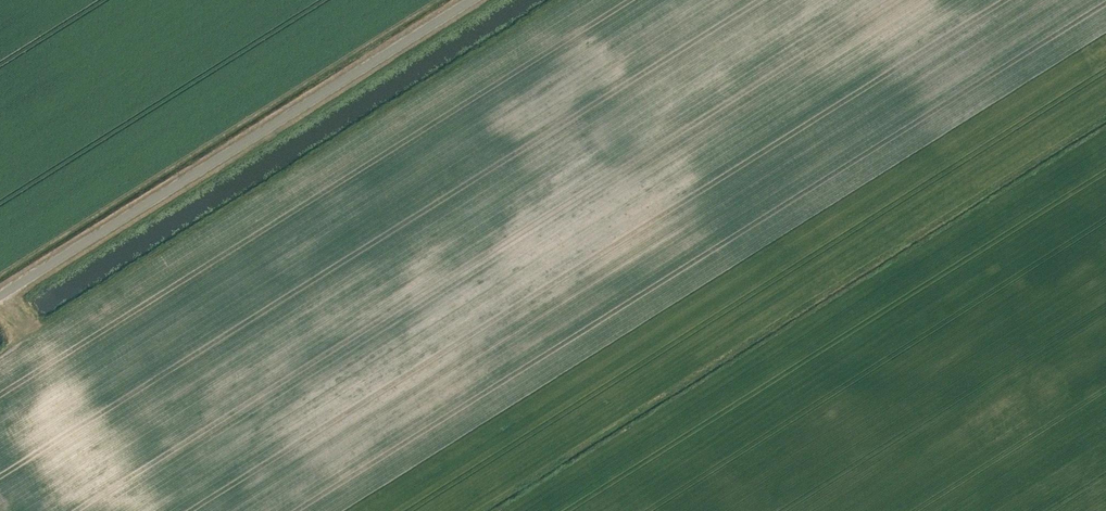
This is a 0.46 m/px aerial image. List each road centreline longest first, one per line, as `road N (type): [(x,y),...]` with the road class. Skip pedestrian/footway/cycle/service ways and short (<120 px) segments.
road 1 (unclassified): [(0,295),(470,0)]

